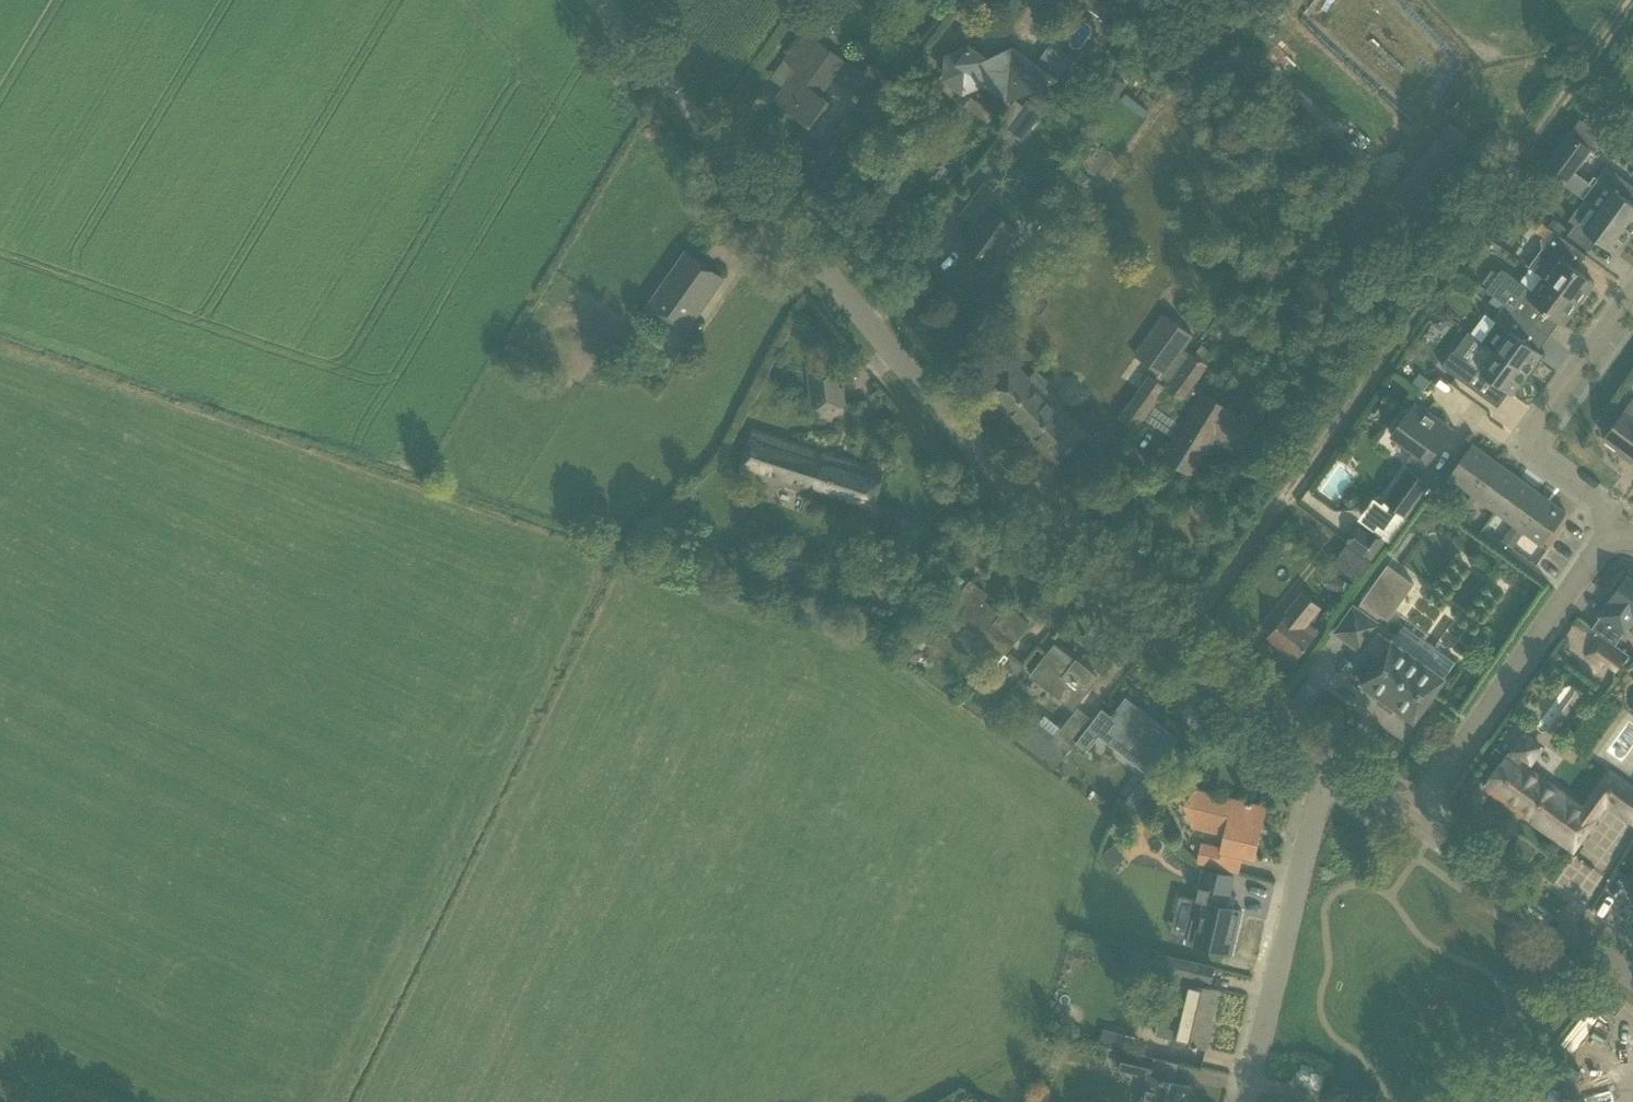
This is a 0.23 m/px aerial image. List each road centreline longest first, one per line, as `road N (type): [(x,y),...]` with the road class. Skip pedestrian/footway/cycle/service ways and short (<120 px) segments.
road 1 (residential): [(1338,768),(1168,643),(1087,569),(597,0)]
road 2 (track): [(1168,643),(1256,550),(1632,22)]
road 3 (residential): [(1406,819),(1614,527)]
road 4 (residential): [(1246,1101),(1321,798),(1338,768)]
road 5 (residential): [(1632,978),(1406,819)]
road 6 (residential): [(1632,291),(1542,418),(1537,442)]

